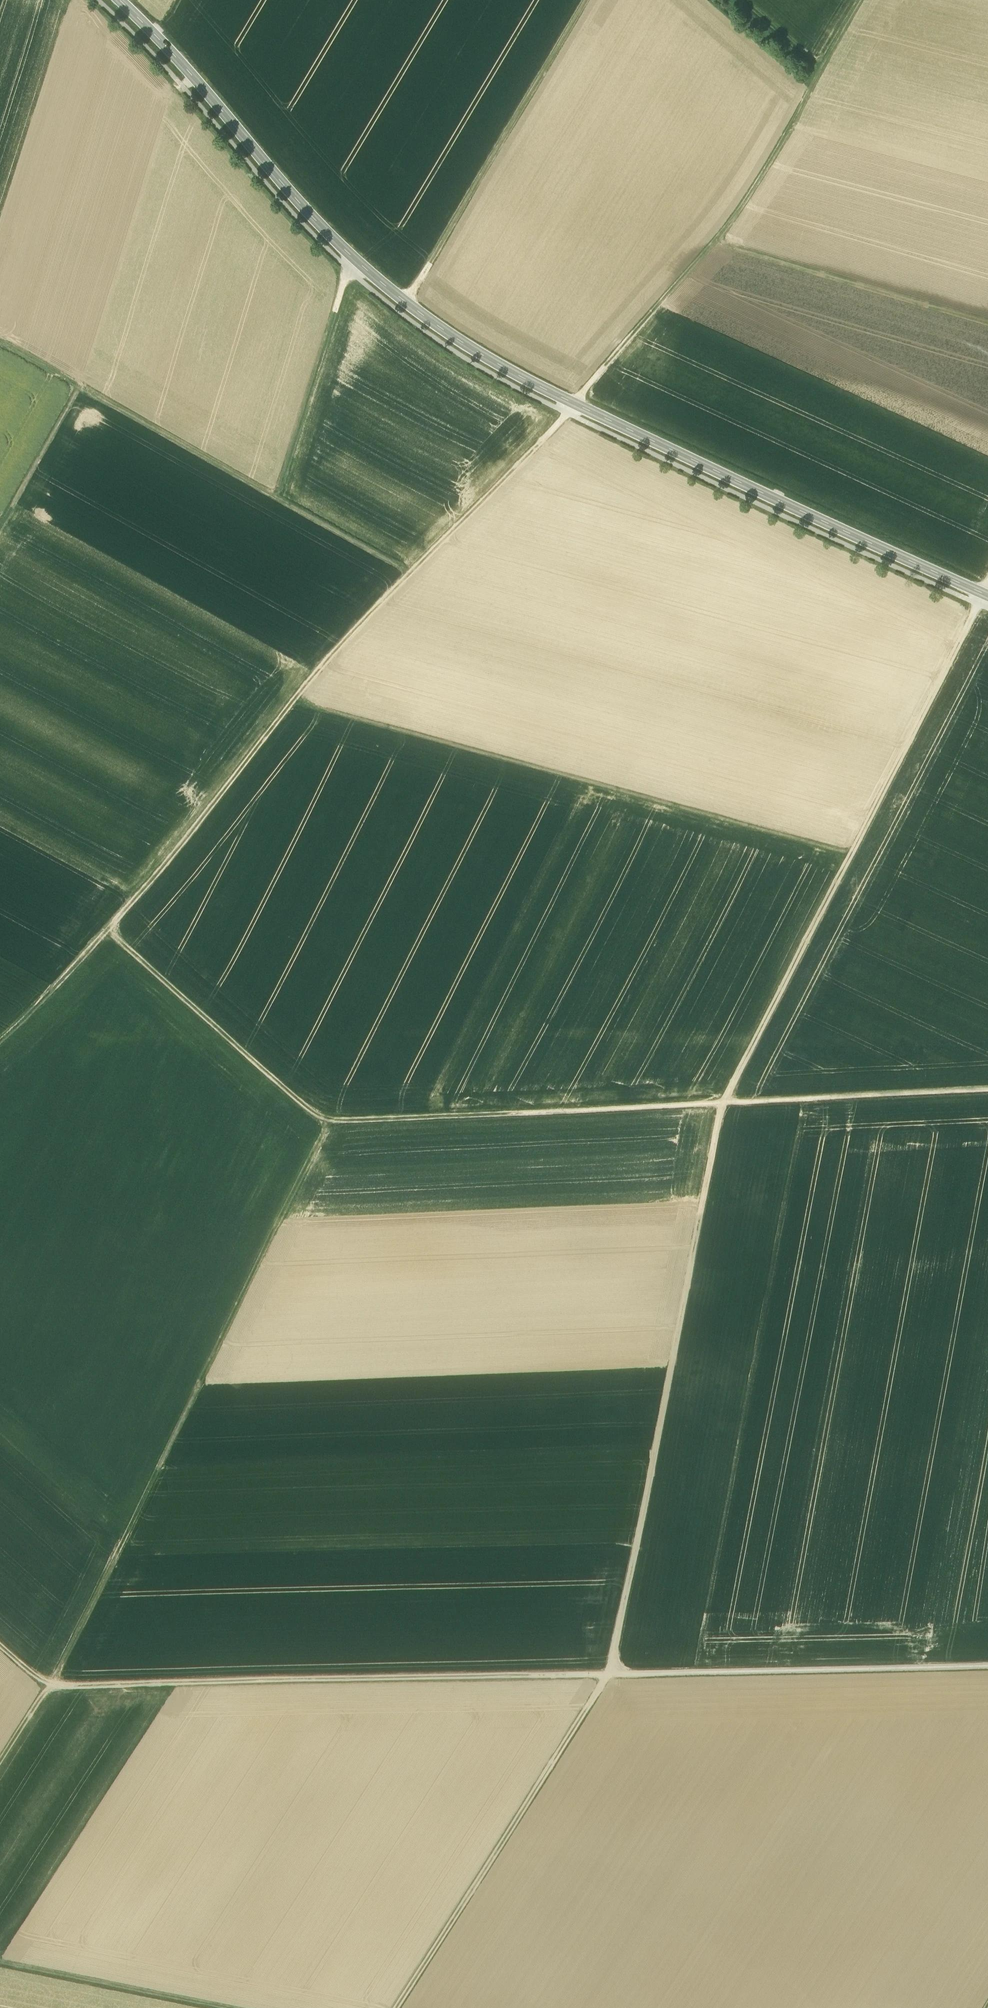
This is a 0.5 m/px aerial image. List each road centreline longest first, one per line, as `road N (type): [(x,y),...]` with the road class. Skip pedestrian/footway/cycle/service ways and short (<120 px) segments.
road 1 (track): [(861,0),(763,174),(715,241),(569,413),(327,659),(158,871),(0,1041)]
road 2 (track): [(724,1101),(608,1676),(50,1686),(0,1646)]
road 3 (tertiary): [(987,596),(573,402),(423,315),(321,226),(120,0)]
road 4 (track): [(987,1667),(608,1676),(396,2007)]
road 5 (track): [(724,1101),(326,1122),(106,928)]
road 6 (track): [(326,1122),(56,1686)]
road 7 (track): [(724,1101),(987,585)]
road 8 (track): [(850,854),(293,700)]
road 9 (track): [(409,574),(78,386),(0,528)]
road 10 (track): [(585,0),(405,301)]
road 11 (track): [(987,321),(715,241)]
road 12 (track): [(987,1086),(724,1101)]
road 13 (track): [(0,1965),(212,2007)]
road 14 (track): [(276,499),(333,315)]

